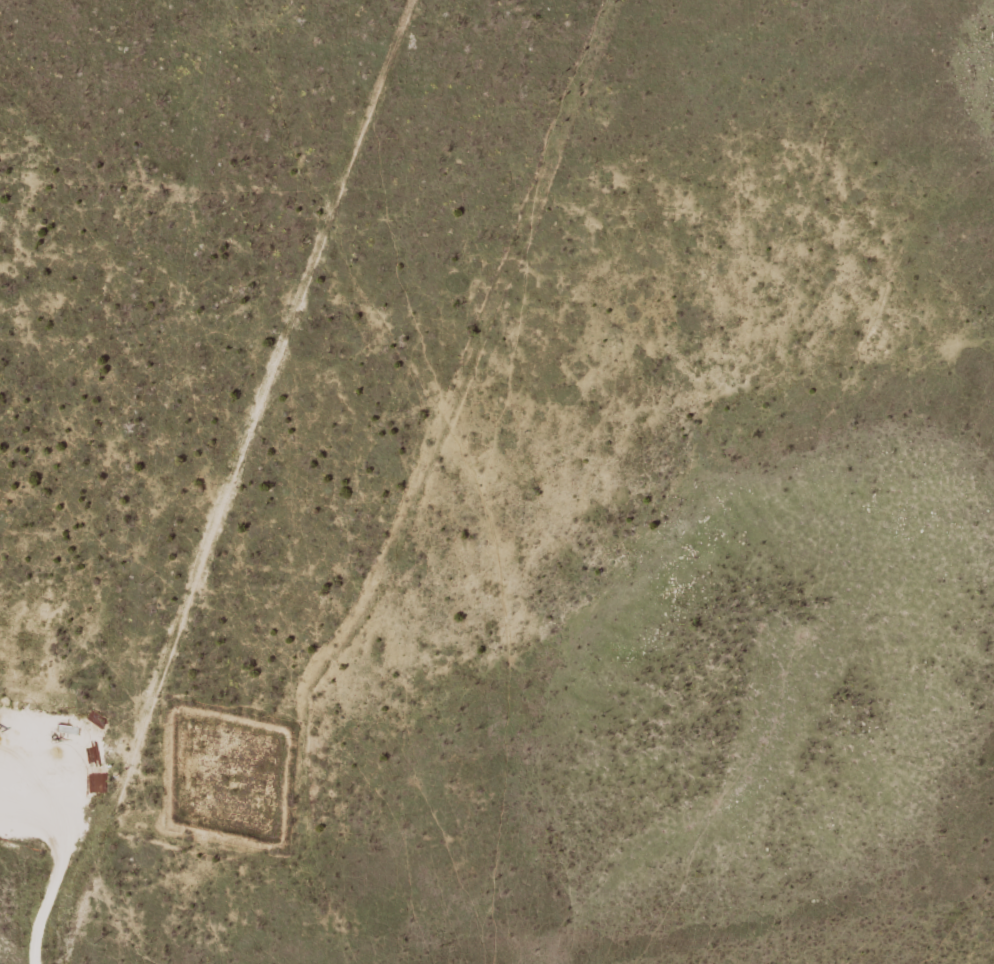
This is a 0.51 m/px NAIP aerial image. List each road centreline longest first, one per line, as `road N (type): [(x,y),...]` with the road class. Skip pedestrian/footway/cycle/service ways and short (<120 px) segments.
road 1 (track): [(0,774),(47,963)]

